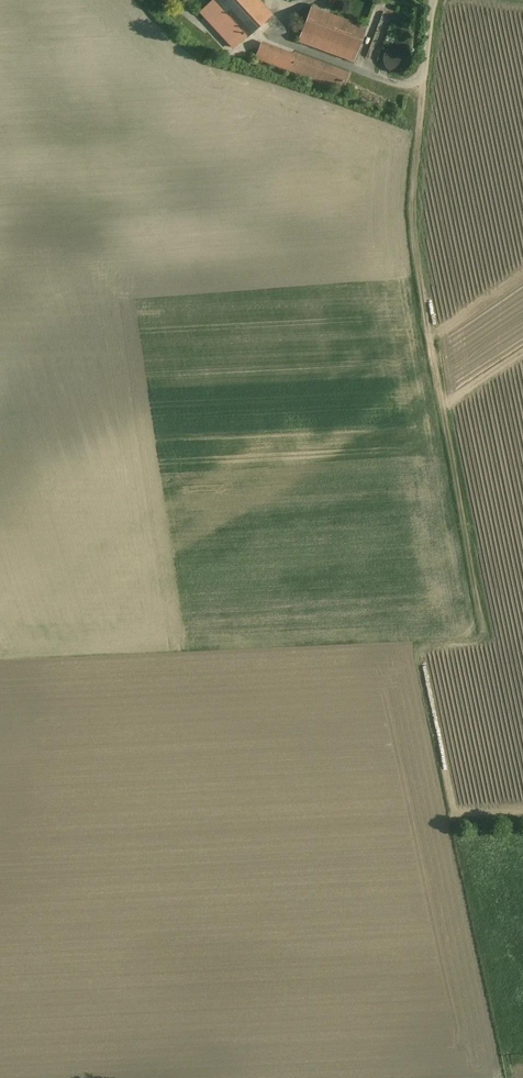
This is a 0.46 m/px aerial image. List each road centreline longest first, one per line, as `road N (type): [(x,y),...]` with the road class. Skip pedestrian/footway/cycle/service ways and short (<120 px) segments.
road 1 (track): [(411,654),(479,641),(482,633),(412,214),(423,77)]

